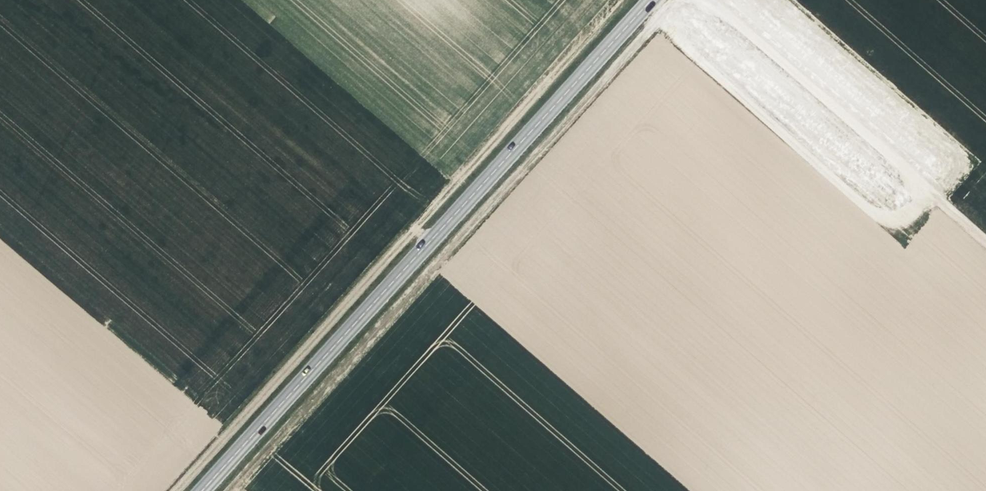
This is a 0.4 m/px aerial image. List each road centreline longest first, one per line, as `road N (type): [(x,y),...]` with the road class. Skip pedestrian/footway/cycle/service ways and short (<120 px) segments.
road 1 (track): [(621,0),(173,490)]
road 2 (secondary): [(203,490),(651,0)]
road 3 (track): [(233,490),(678,0)]
road 4 (track): [(985,239),(924,185),(897,212),(873,211),(642,10)]

